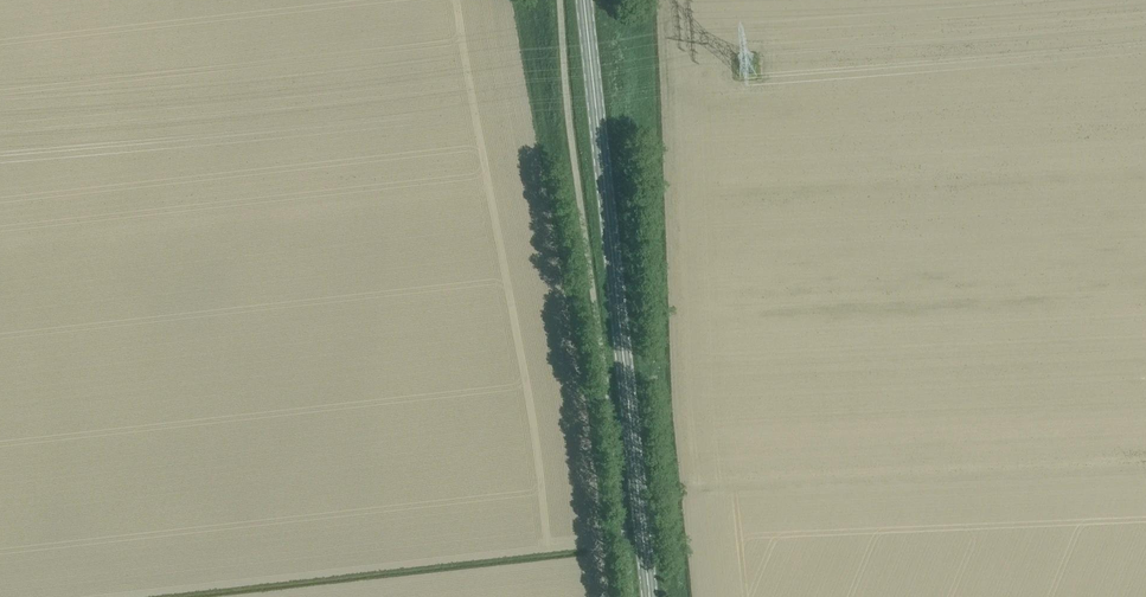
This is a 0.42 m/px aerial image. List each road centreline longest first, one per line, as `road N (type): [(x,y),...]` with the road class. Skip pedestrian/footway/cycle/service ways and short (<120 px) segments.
road 1 (secondary): [(650,596),(585,0)]

